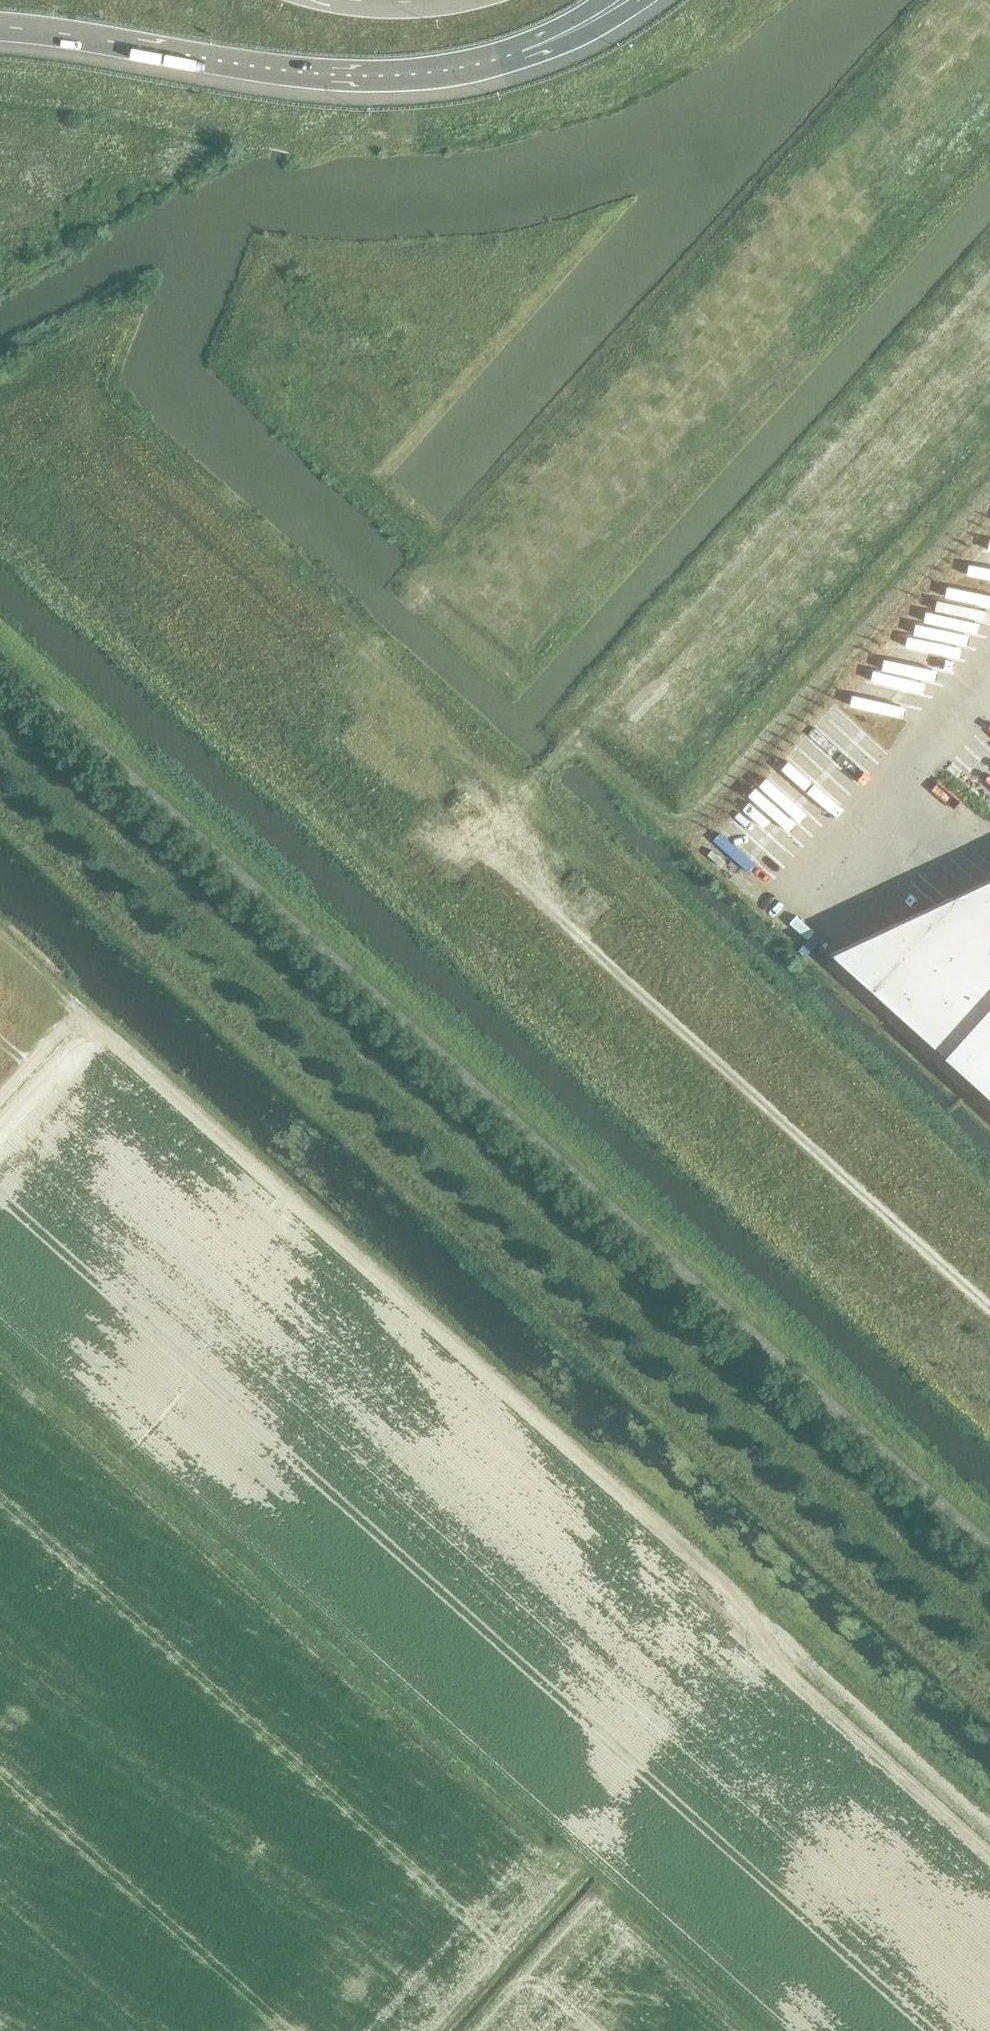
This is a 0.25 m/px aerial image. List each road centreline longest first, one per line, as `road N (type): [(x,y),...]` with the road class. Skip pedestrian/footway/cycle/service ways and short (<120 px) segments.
road 1 (motorway): [(0,25),(316,73),(413,74),(534,46),(622,0)]
road 2 (track): [(989,1855),(815,1700)]

